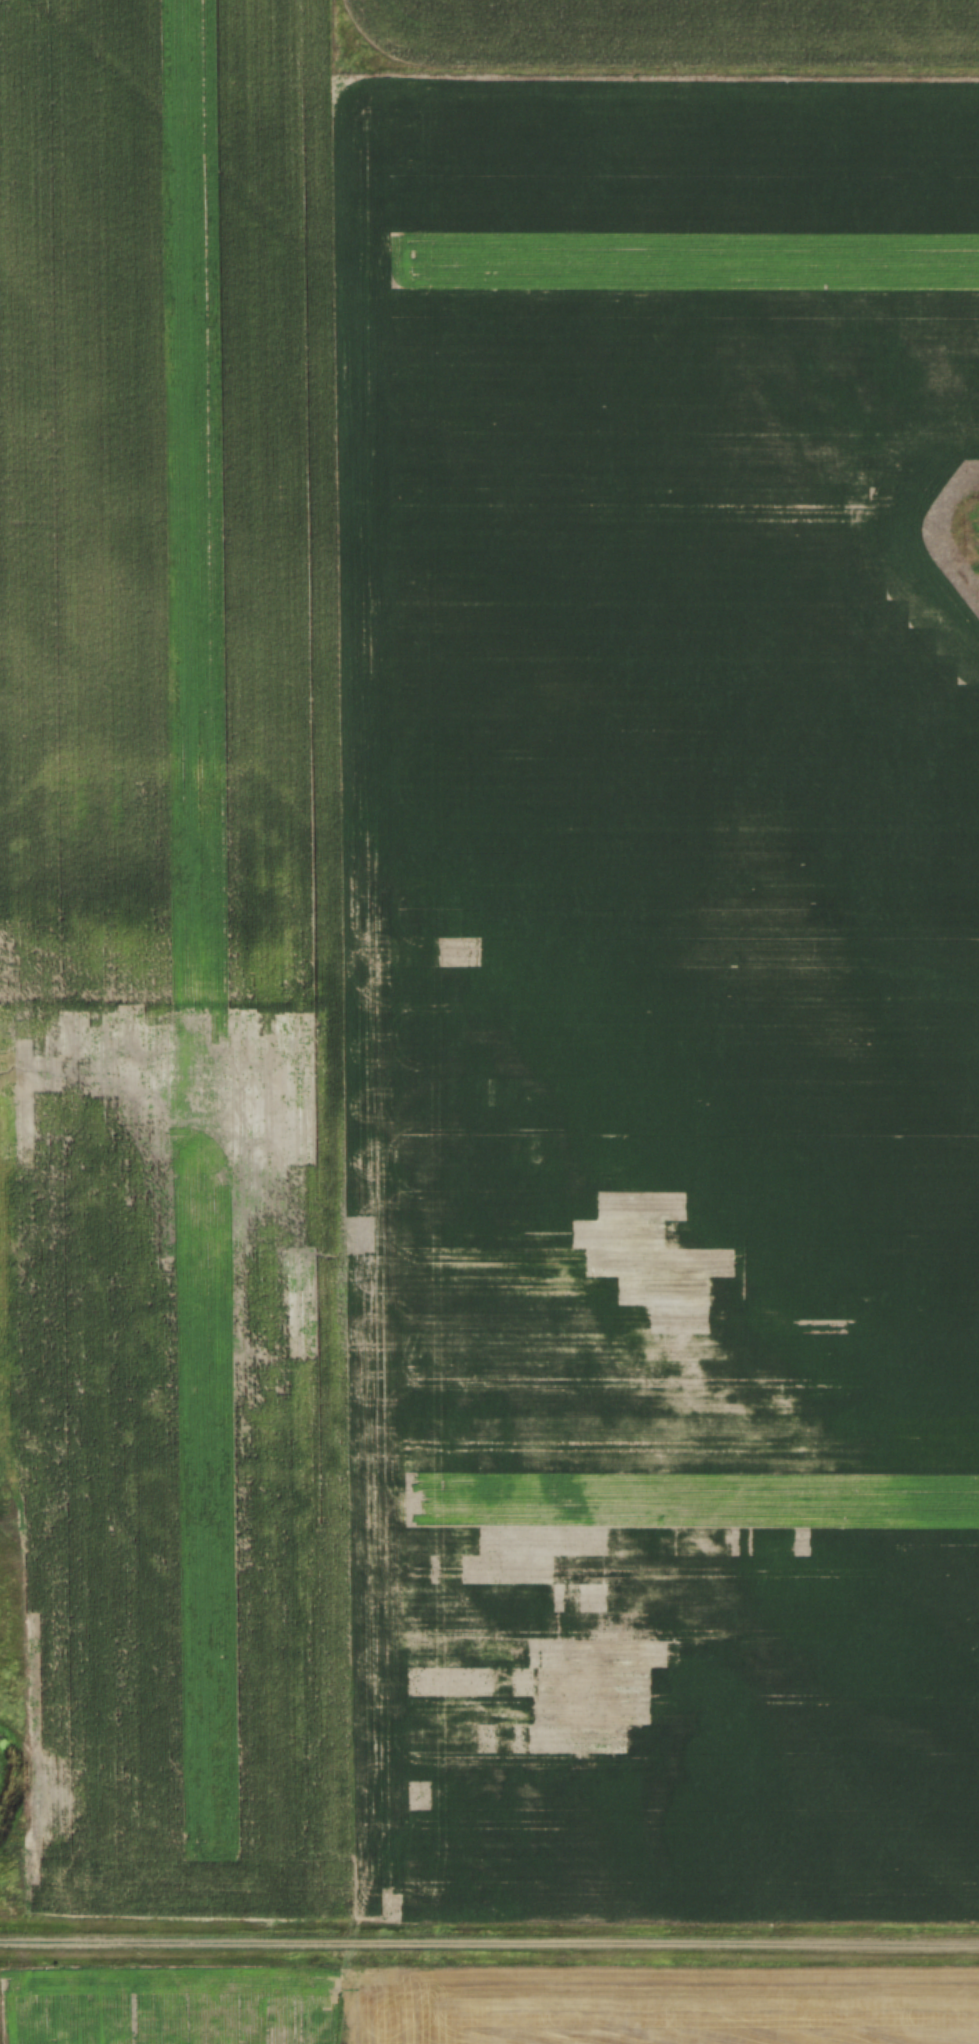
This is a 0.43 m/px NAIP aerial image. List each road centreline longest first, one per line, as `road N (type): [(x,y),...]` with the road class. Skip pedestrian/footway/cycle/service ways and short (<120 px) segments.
road 1 (track): [(0,1942),(978,1942)]

